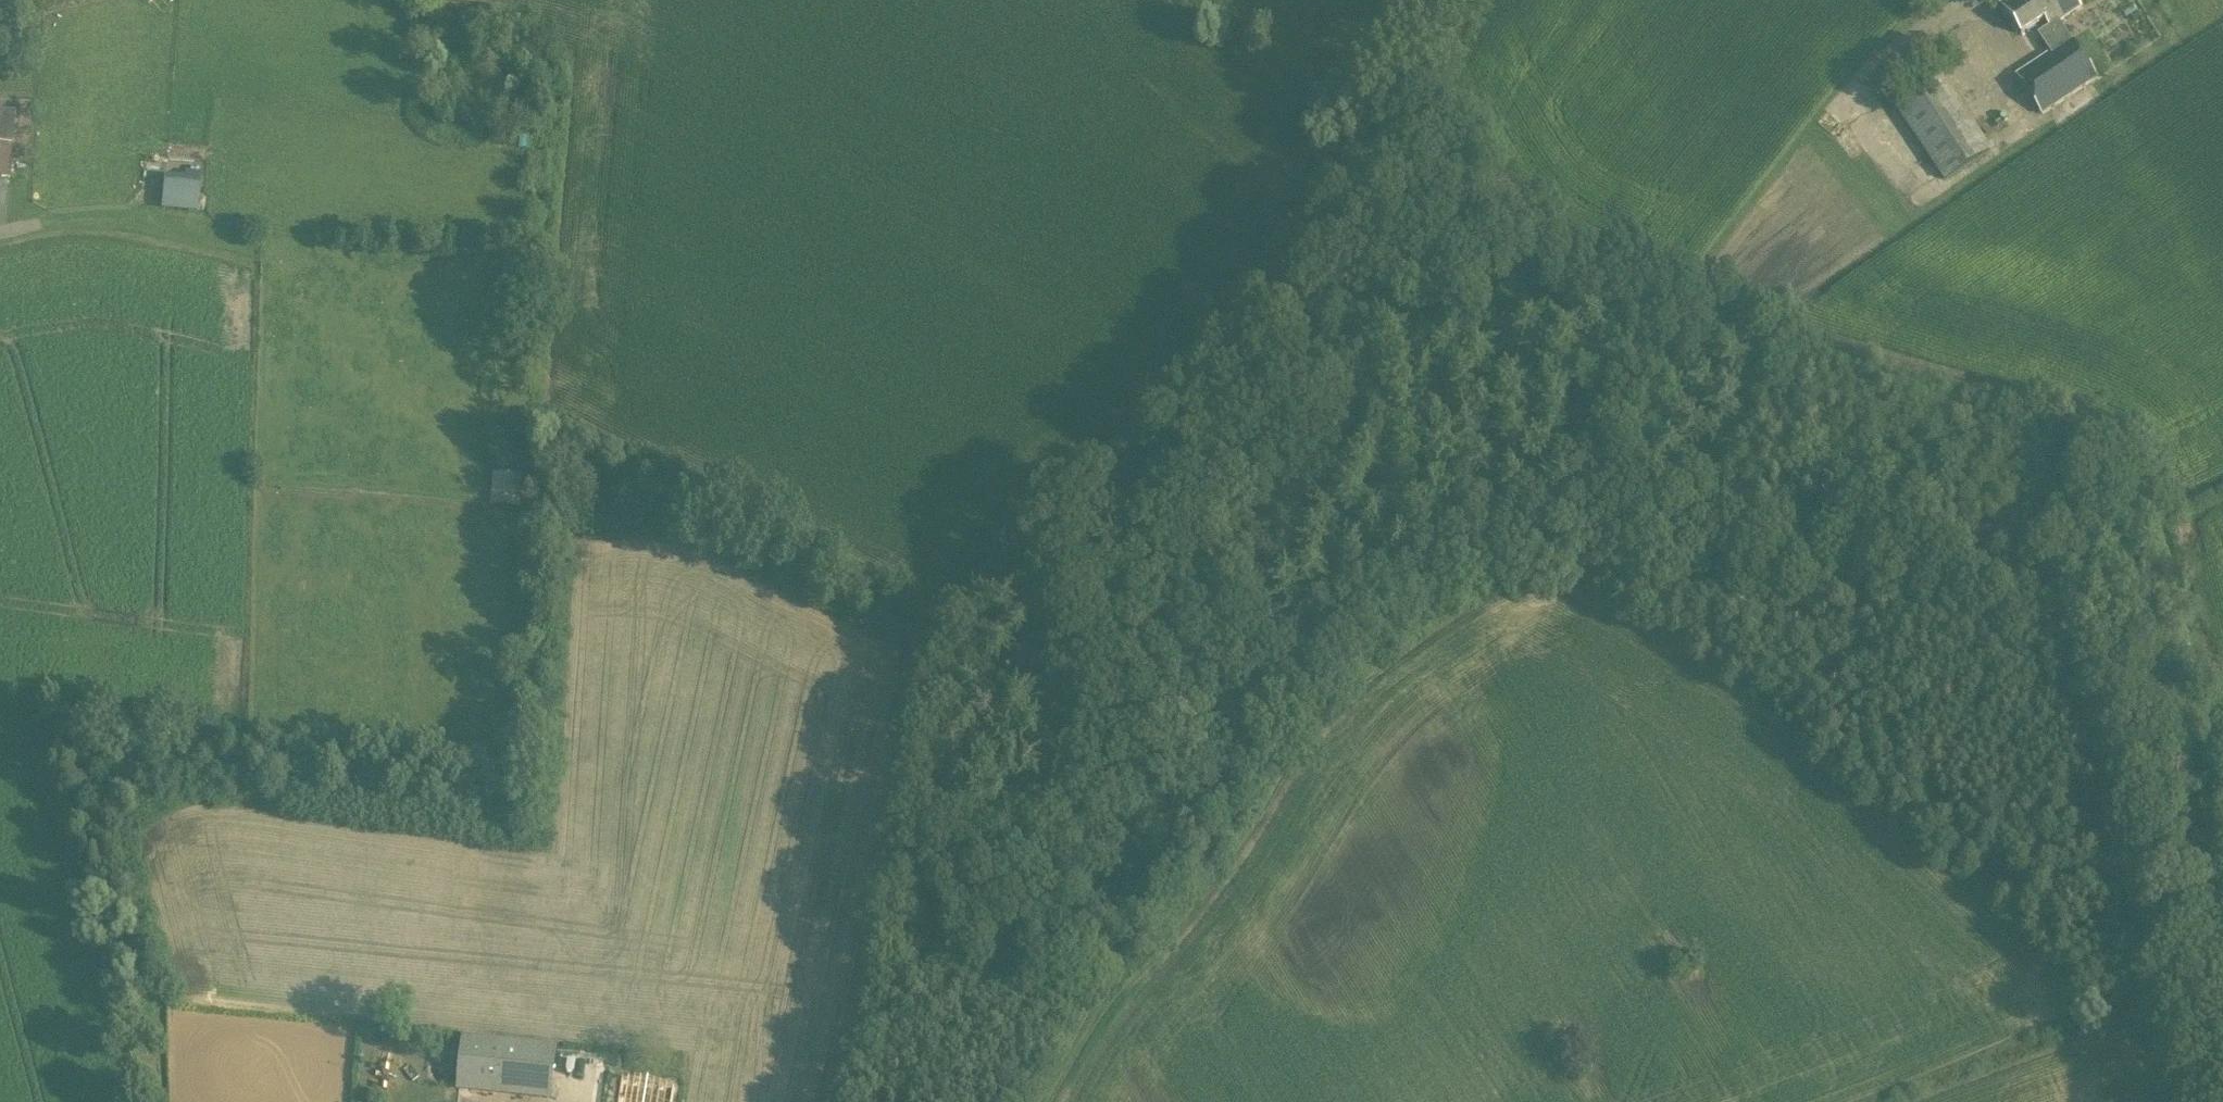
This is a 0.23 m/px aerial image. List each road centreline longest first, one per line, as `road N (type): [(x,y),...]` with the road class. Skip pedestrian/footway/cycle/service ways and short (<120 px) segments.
road 1 (track): [(1037,1101),(1178,846),(1345,645),(1446,566),(1524,538),(1587,532),(1729,536),(1940,559),(1970,569),(2072,647),(2119,698),(2145,761),(2210,1101)]
road 2 (unclassified): [(0,232),(142,206)]

